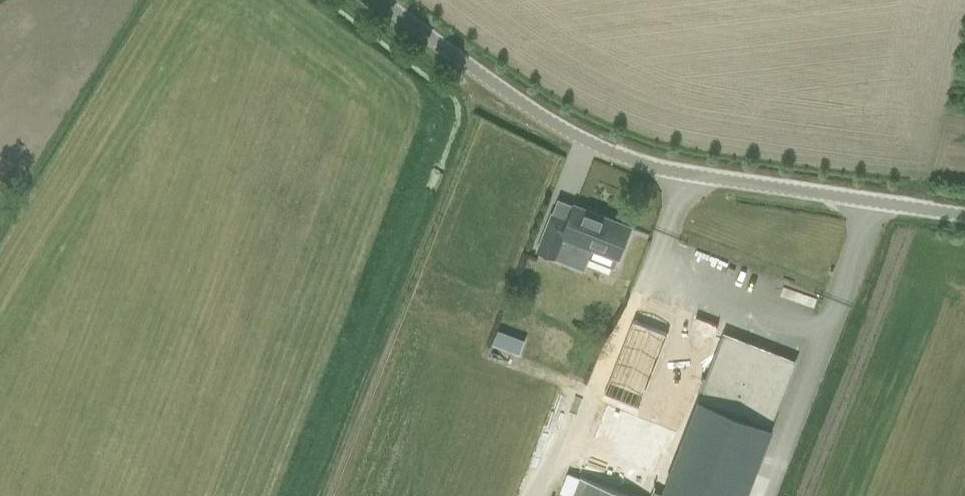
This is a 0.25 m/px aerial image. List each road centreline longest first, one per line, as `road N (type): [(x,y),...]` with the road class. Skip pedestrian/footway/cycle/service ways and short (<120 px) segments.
road 1 (unclassified): [(964,217),(653,169),(606,152),(543,119),(374,0)]

